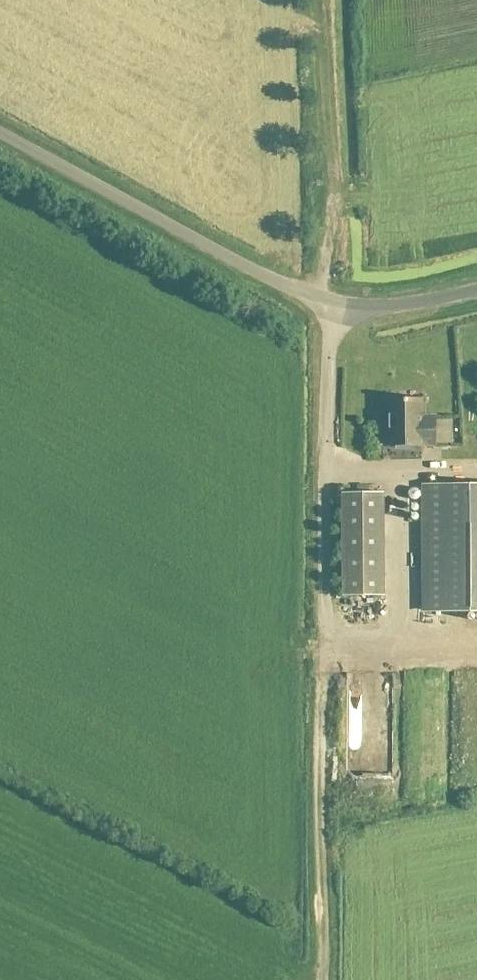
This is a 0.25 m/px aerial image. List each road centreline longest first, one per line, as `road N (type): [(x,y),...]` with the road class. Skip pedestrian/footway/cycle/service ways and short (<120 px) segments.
road 1 (track): [(333,307),(325,669),(318,678),(324,979)]
road 2 (unclassified): [(476,291),(377,310),(333,307),(0,135)]
road 3 (track): [(316,0),(326,192),(320,302)]

